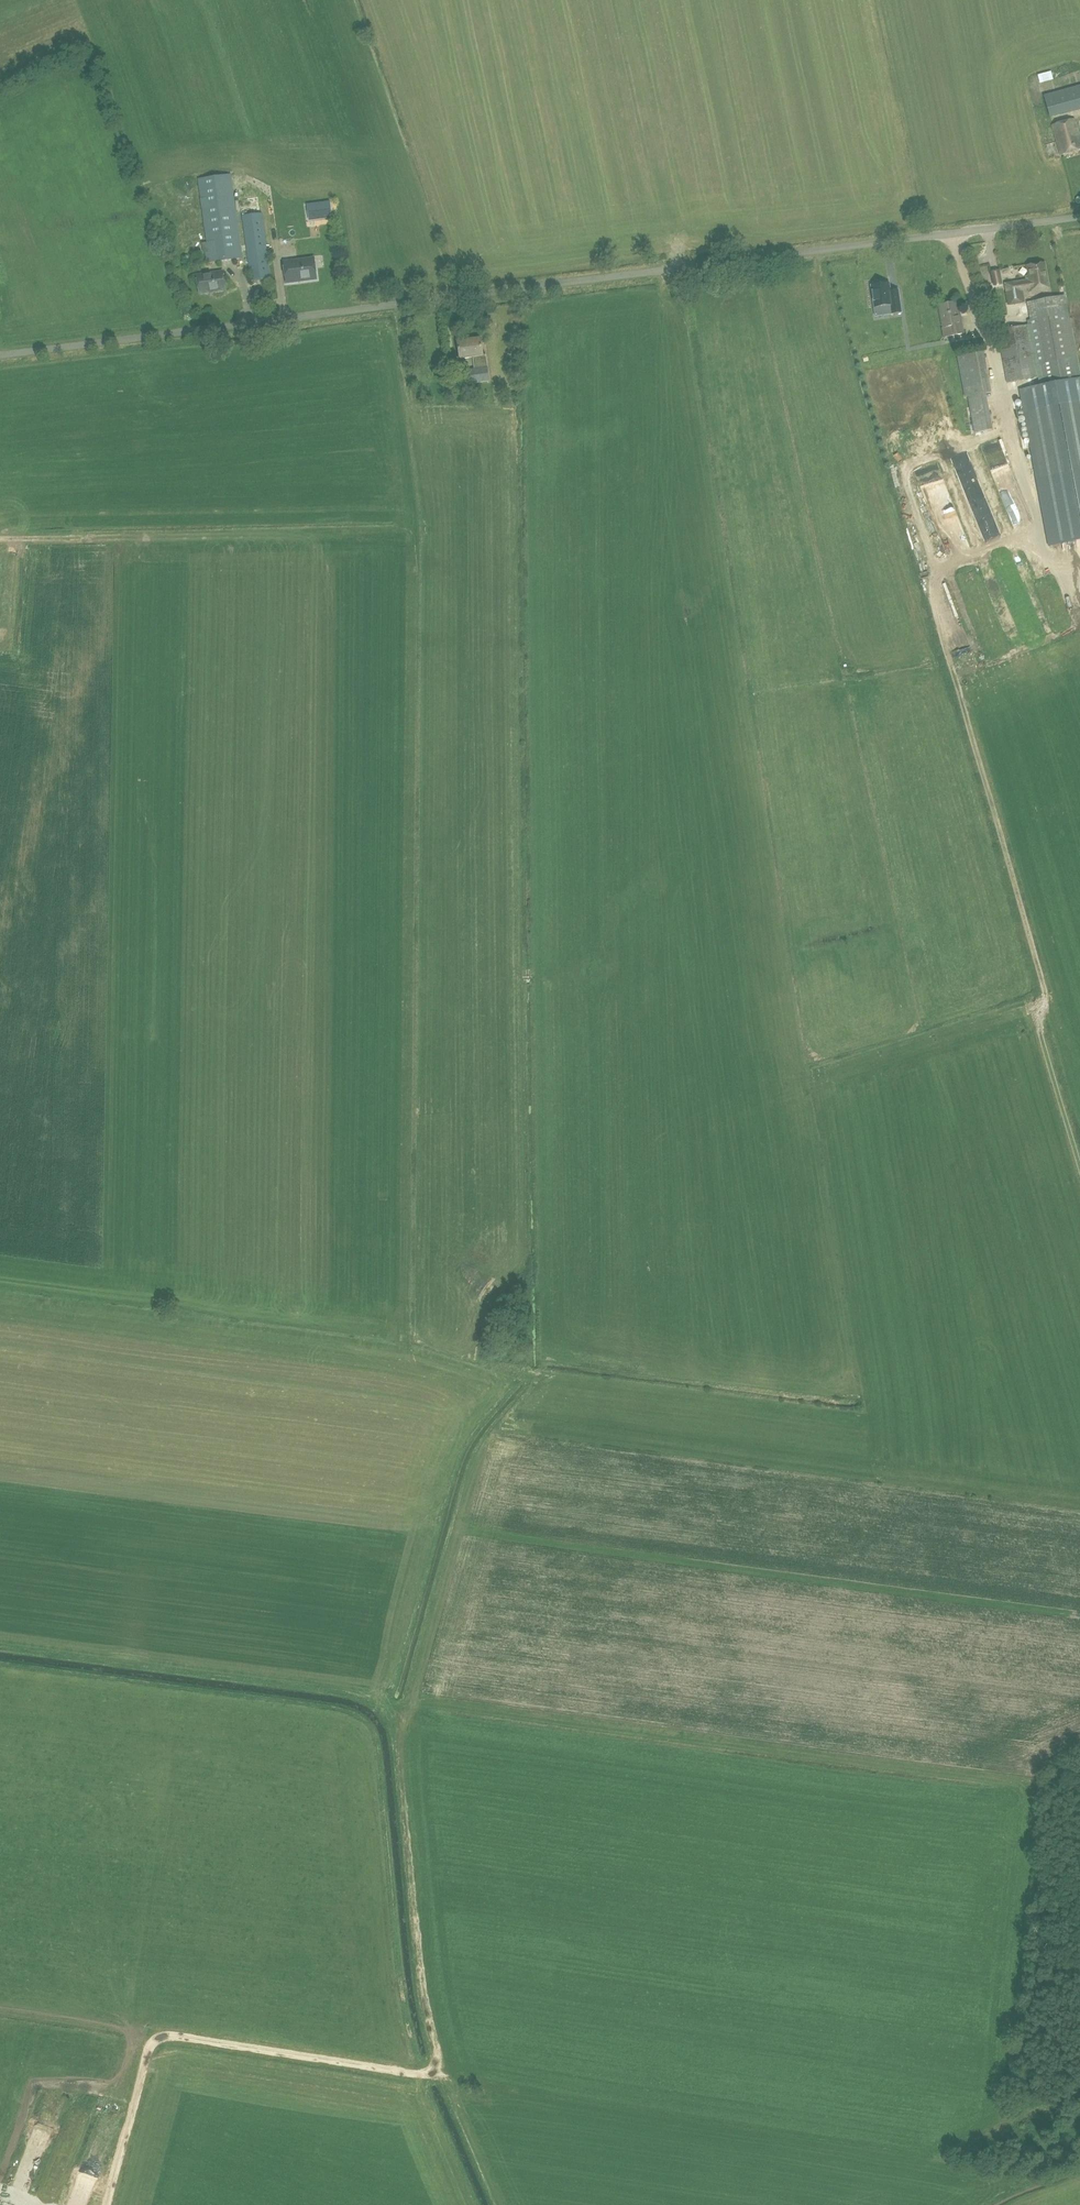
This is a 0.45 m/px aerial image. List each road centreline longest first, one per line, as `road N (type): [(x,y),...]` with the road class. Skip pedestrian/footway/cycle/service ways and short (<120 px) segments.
road 1 (unclassified): [(1079,216),(0,355)]
road 2 (track): [(107,2204),(151,2044),(161,2036),(437,2077)]

